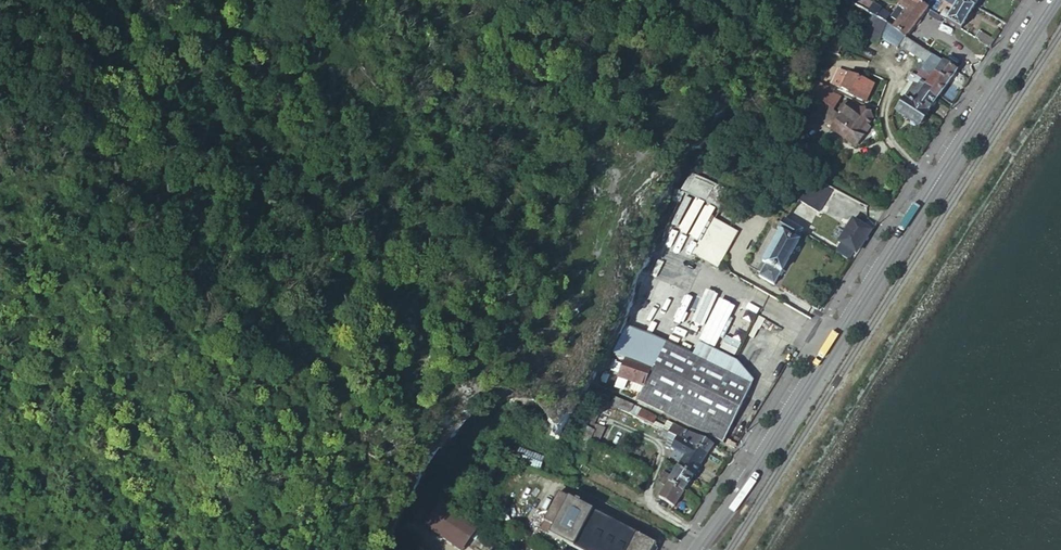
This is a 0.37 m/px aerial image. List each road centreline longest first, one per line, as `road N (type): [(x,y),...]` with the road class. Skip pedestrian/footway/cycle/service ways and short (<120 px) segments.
road 1 (secondary): [(1056,0),(698,549)]

